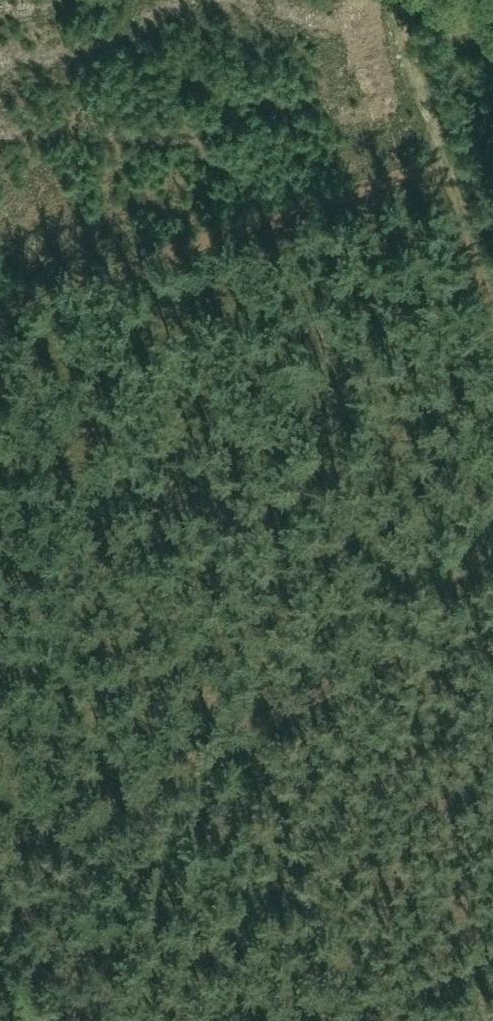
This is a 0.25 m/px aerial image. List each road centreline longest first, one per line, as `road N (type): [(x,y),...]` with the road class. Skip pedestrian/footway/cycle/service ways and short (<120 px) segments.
road 1 (track): [(492,259),(407,0)]

